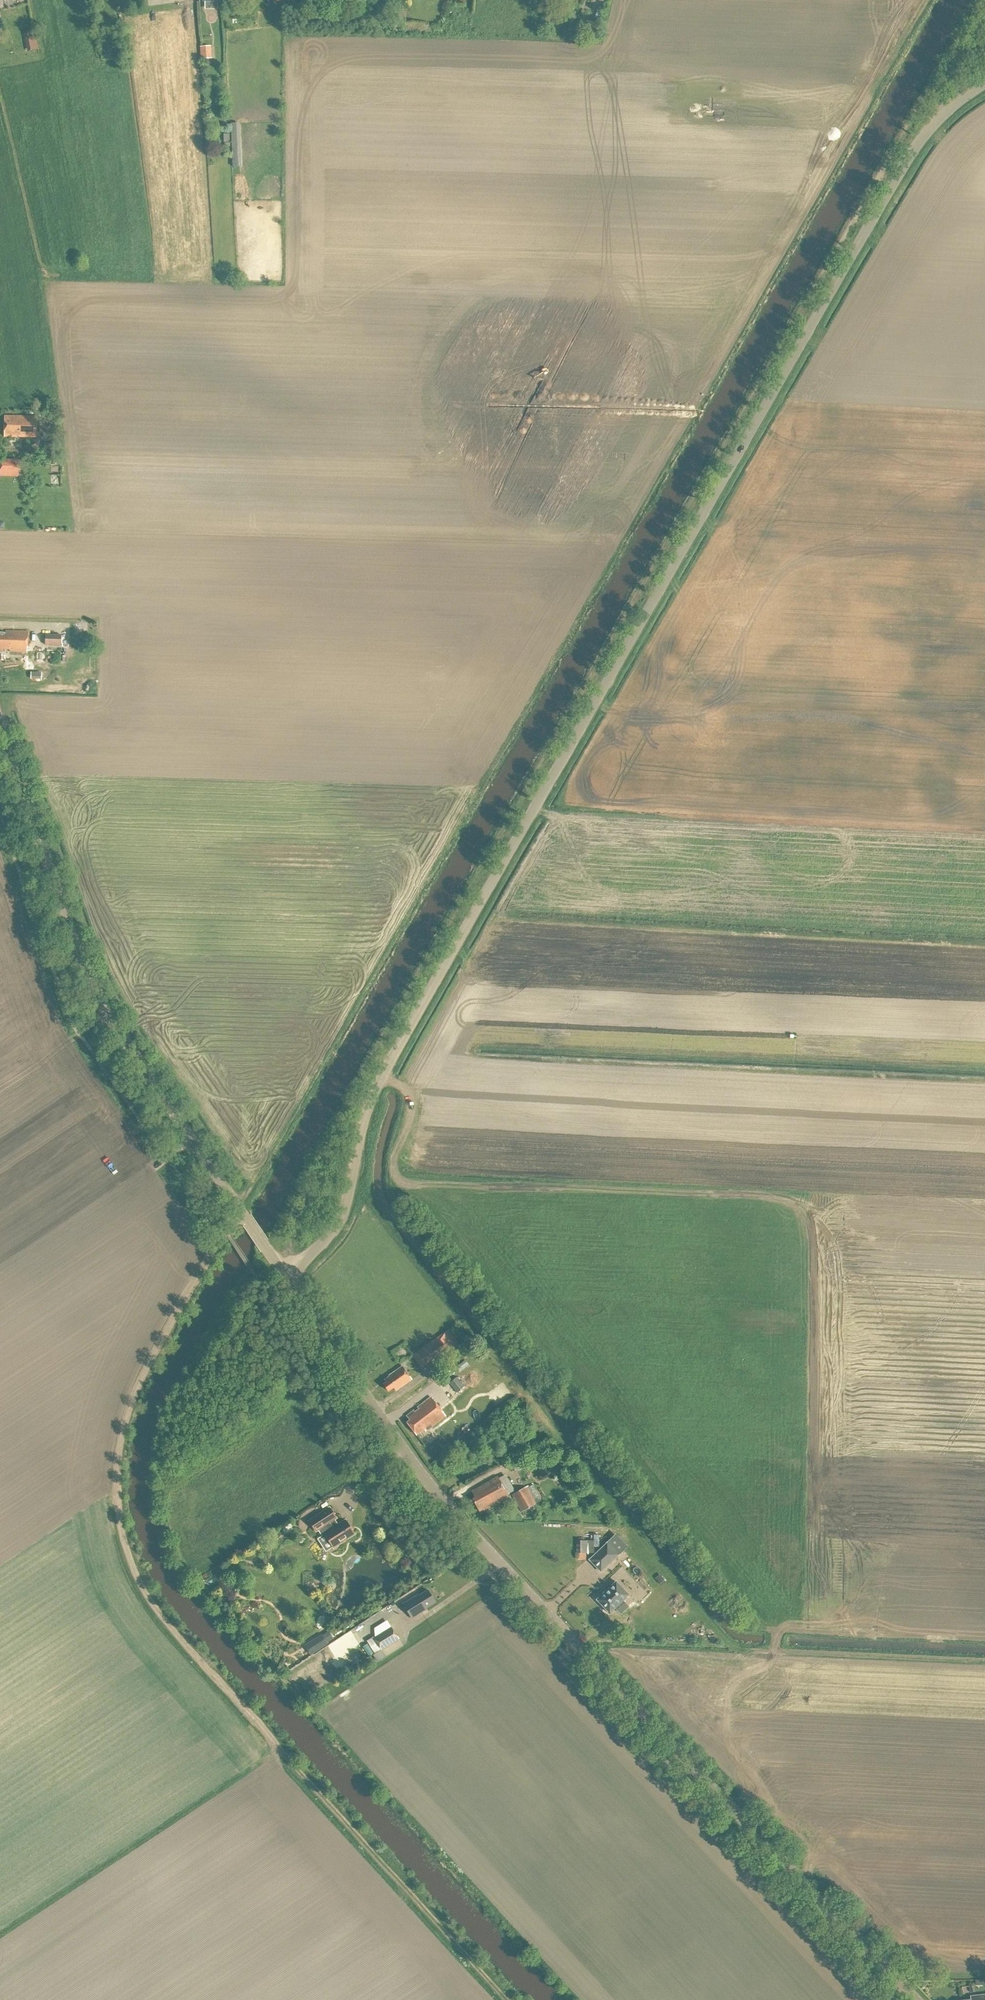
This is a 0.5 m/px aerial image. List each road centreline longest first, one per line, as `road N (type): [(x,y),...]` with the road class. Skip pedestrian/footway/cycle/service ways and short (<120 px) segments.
road 1 (unclassified): [(287,1277),(346,1205),(365,1112),(382,1072),(909,157),(934,123),(984,85)]
road 2 (tertiary): [(917,1999),(456,1514),(287,1277)]
road 3 (track): [(507,1999),(159,1613),(127,1549),(119,1479),(129,1413),(227,1233)]
road 4 (tertiary): [(287,1277),(96,990),(0,722)]

